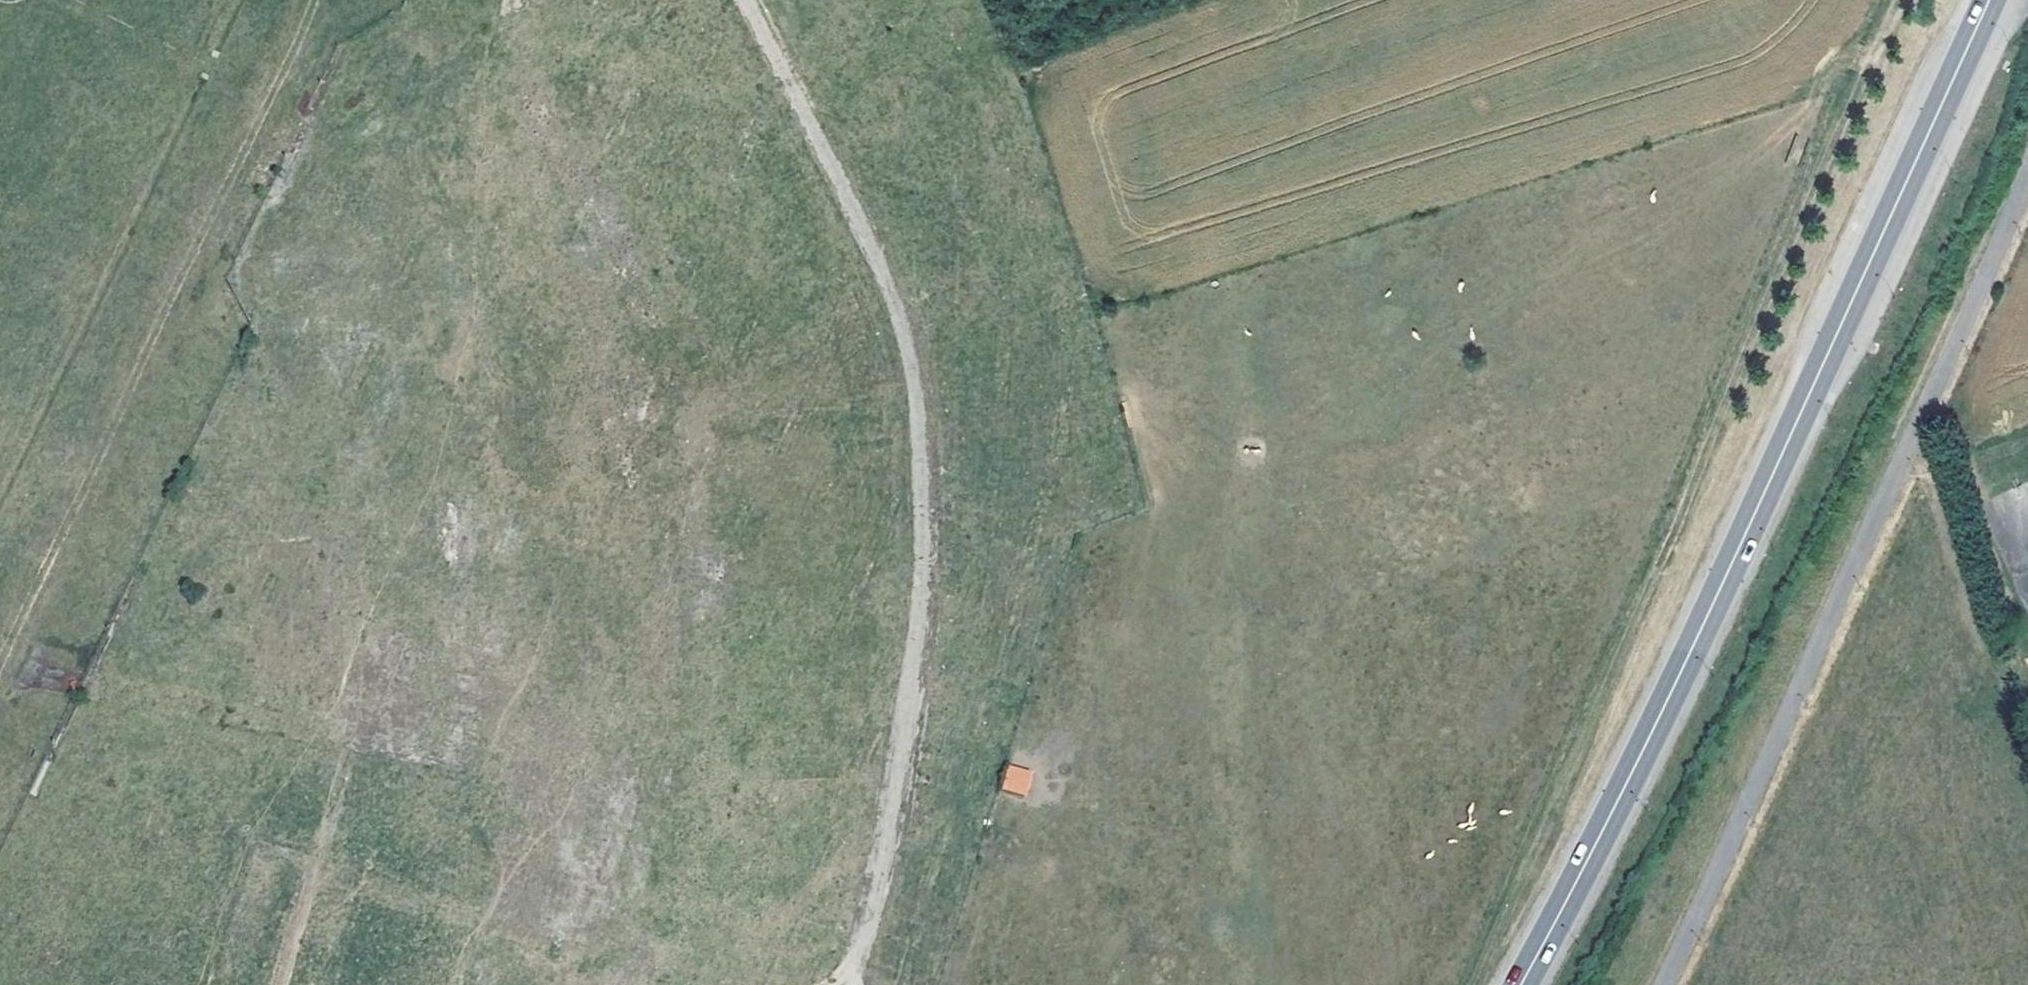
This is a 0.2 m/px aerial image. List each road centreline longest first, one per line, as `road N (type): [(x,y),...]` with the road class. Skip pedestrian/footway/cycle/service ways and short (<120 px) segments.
road 1 (primary): [(1521,984),(1675,686),(1989,0)]

